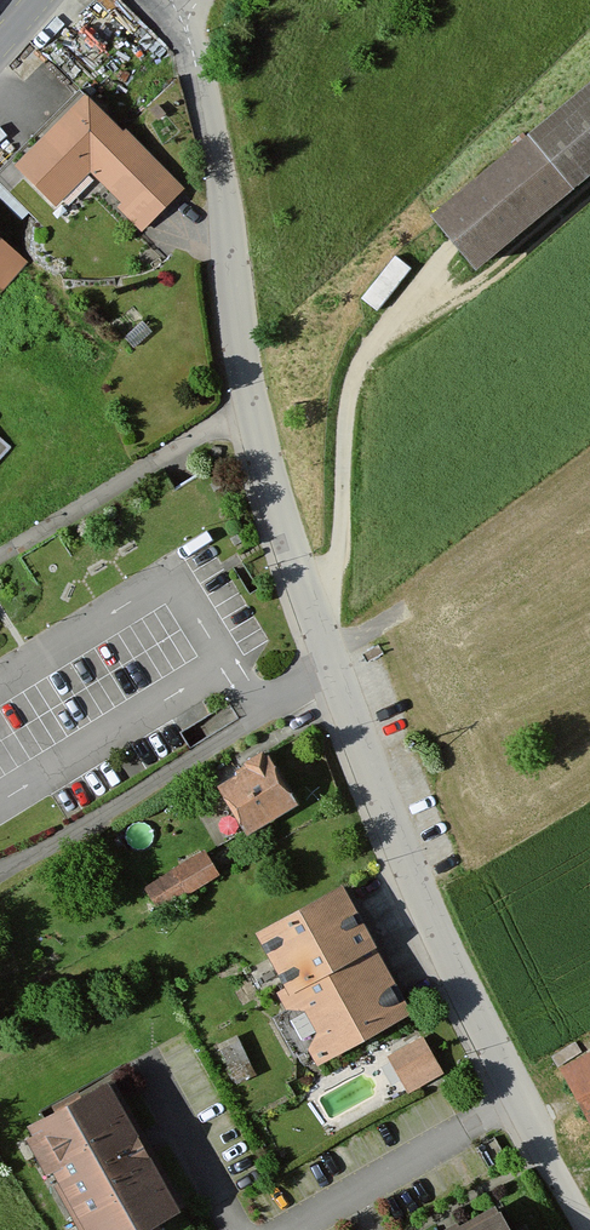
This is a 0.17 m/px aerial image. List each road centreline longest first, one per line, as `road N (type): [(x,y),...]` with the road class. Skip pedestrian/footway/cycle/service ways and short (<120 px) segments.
road 1 (residential): [(331,689),(245,401),(176,22)]
road 2 (residential): [(503,1104),(331,689)]
road 3 (residential): [(331,689),(0,875)]
road 4 (residential): [(503,1104),(290,1229)]
road 5 (residential): [(578,1229),(503,1104)]

